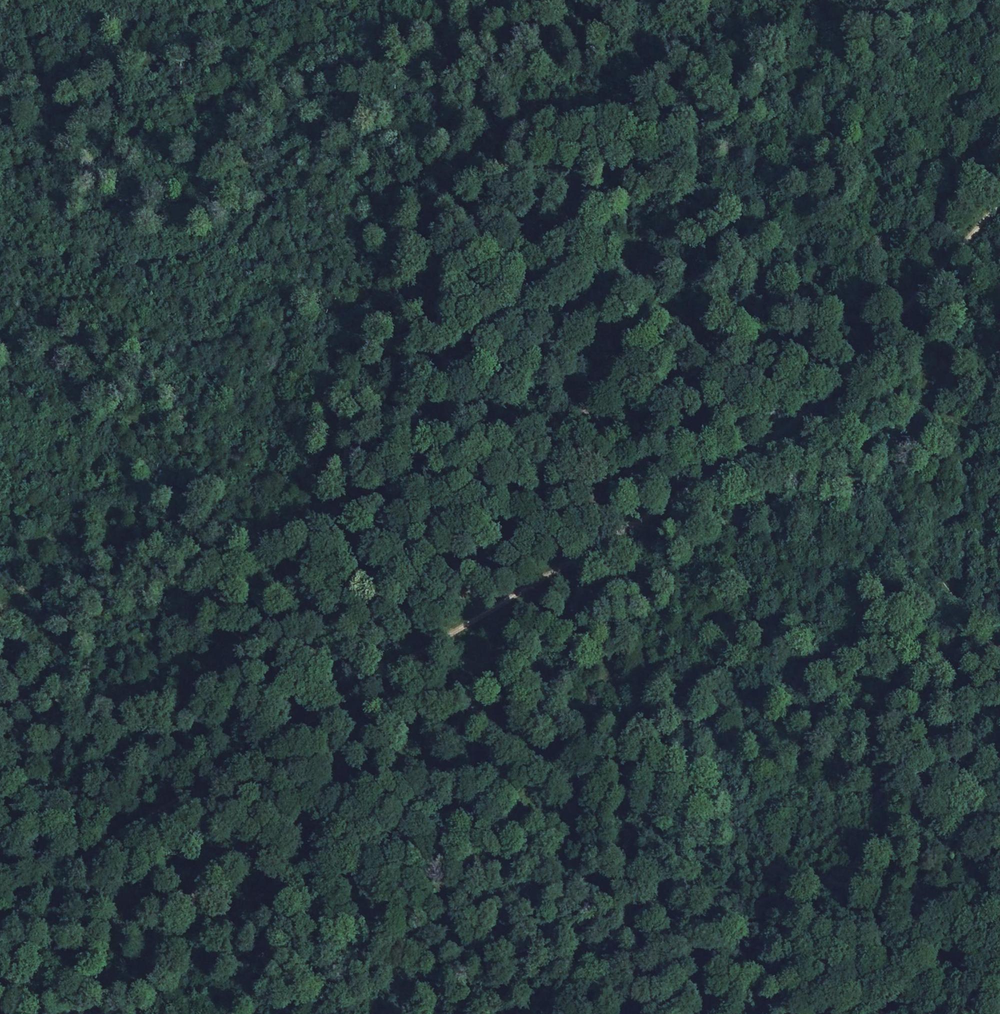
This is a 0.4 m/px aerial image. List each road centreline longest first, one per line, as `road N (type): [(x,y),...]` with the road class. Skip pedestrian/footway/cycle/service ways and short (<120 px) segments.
road 1 (track): [(0,915),(703,486),(813,395)]
road 2 (track): [(813,395),(999,201)]

